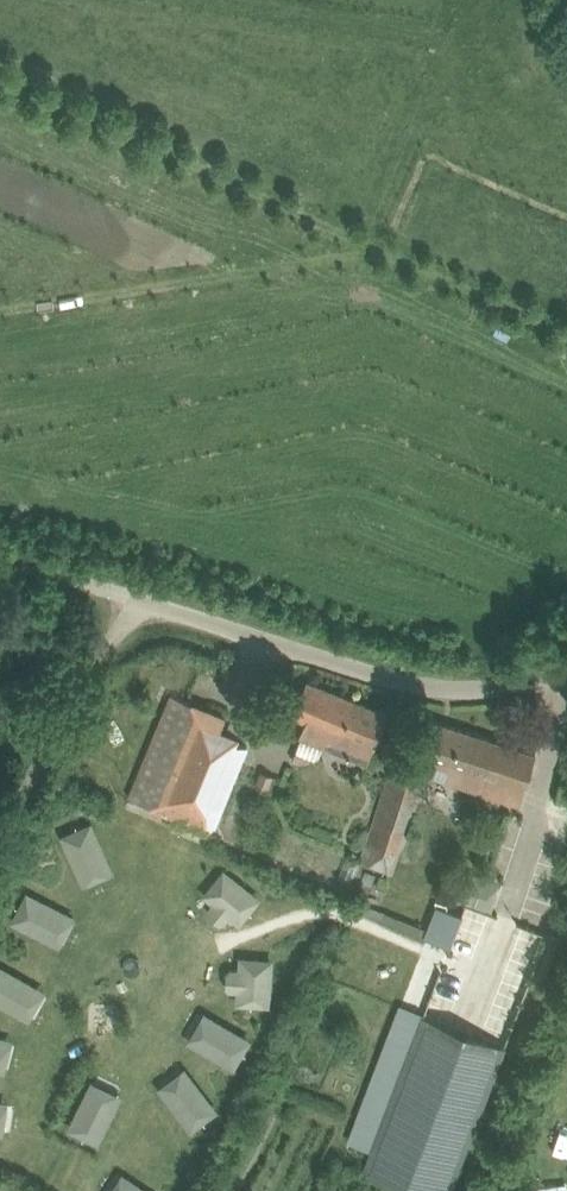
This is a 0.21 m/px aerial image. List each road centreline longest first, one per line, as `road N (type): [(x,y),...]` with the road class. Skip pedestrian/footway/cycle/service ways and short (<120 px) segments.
road 1 (unclassified): [(566,673),(465,690),(421,687),(0,559)]
road 2 (track): [(0,845),(99,662),(144,602)]

